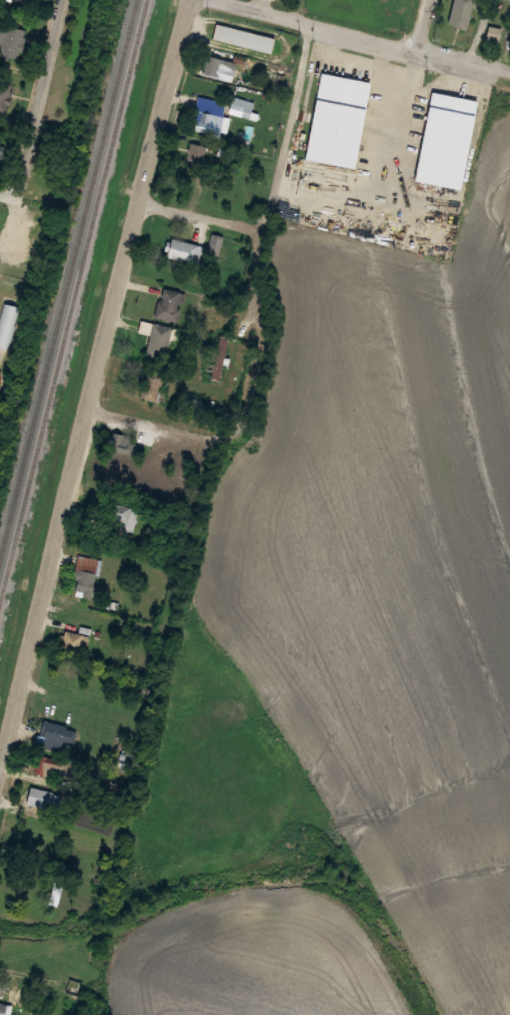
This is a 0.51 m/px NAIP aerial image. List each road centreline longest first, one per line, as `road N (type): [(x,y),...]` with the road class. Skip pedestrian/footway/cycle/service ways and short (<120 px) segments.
road 1 (residential): [(0,778),(190,0)]
road 2 (residential): [(211,0),(509,72)]
road 3 (residential): [(12,246),(70,0)]
road 4 (track): [(228,434),(242,424),(261,347),(257,229)]
road 5 (residential): [(89,407),(188,433),(228,434)]
road 6 (residential): [(139,198),(257,229)]

